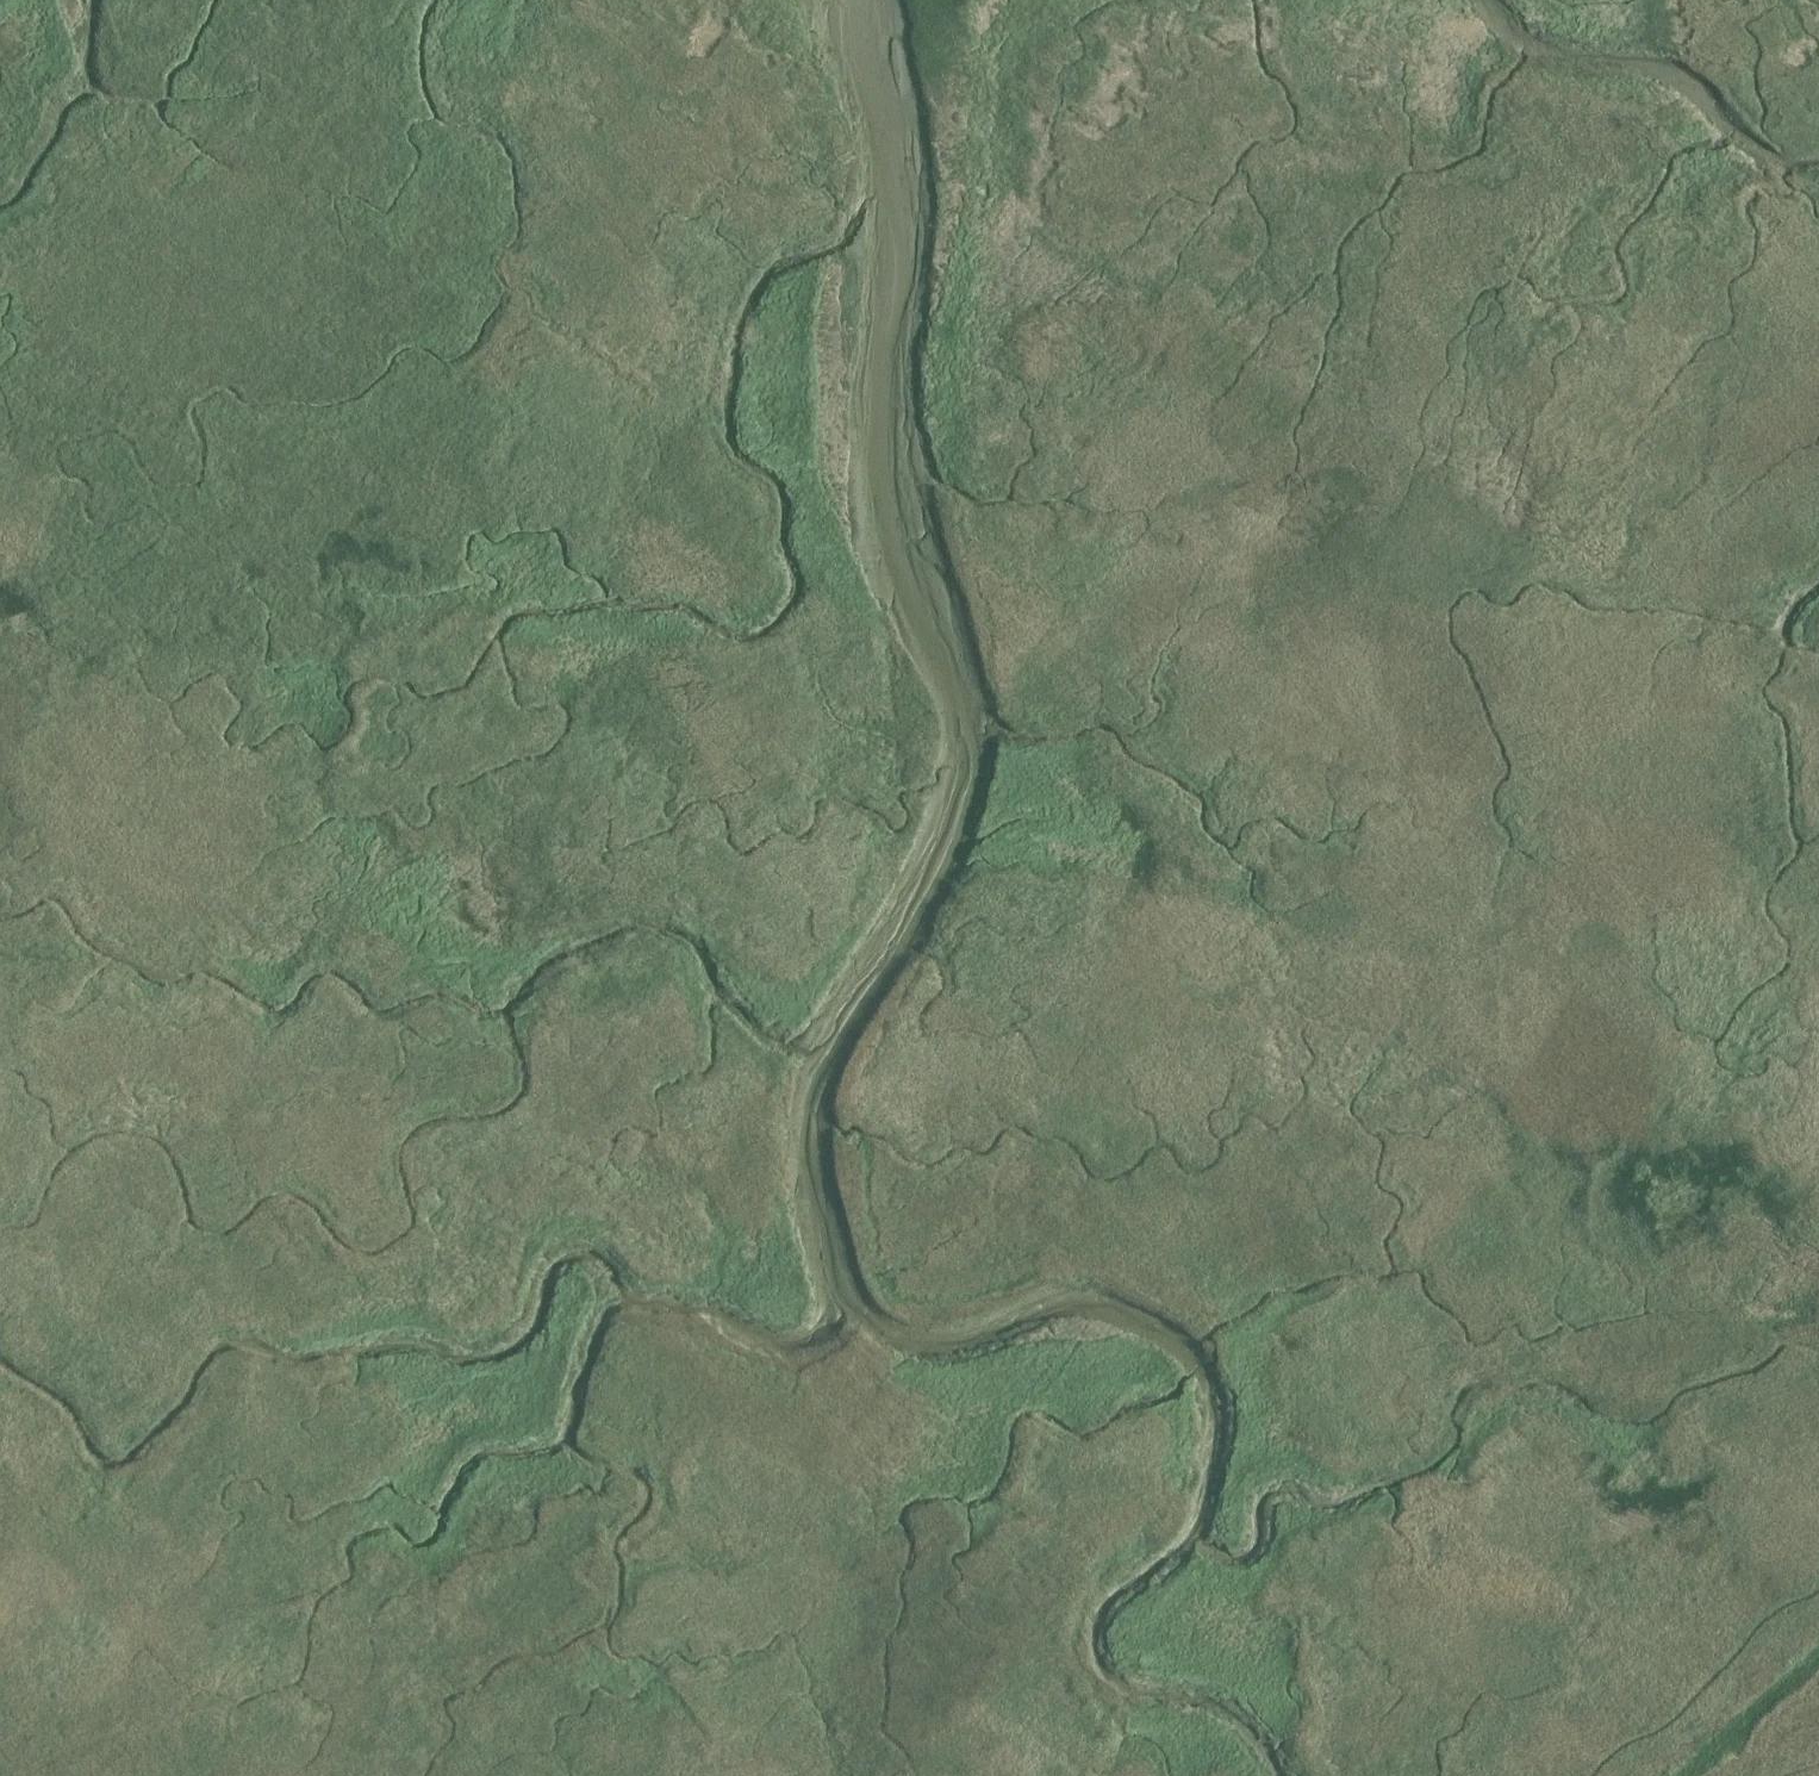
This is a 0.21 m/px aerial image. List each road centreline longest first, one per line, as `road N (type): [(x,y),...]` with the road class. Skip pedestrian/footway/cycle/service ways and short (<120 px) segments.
road 1 (track): [(1696,1775),(1818,1660)]

